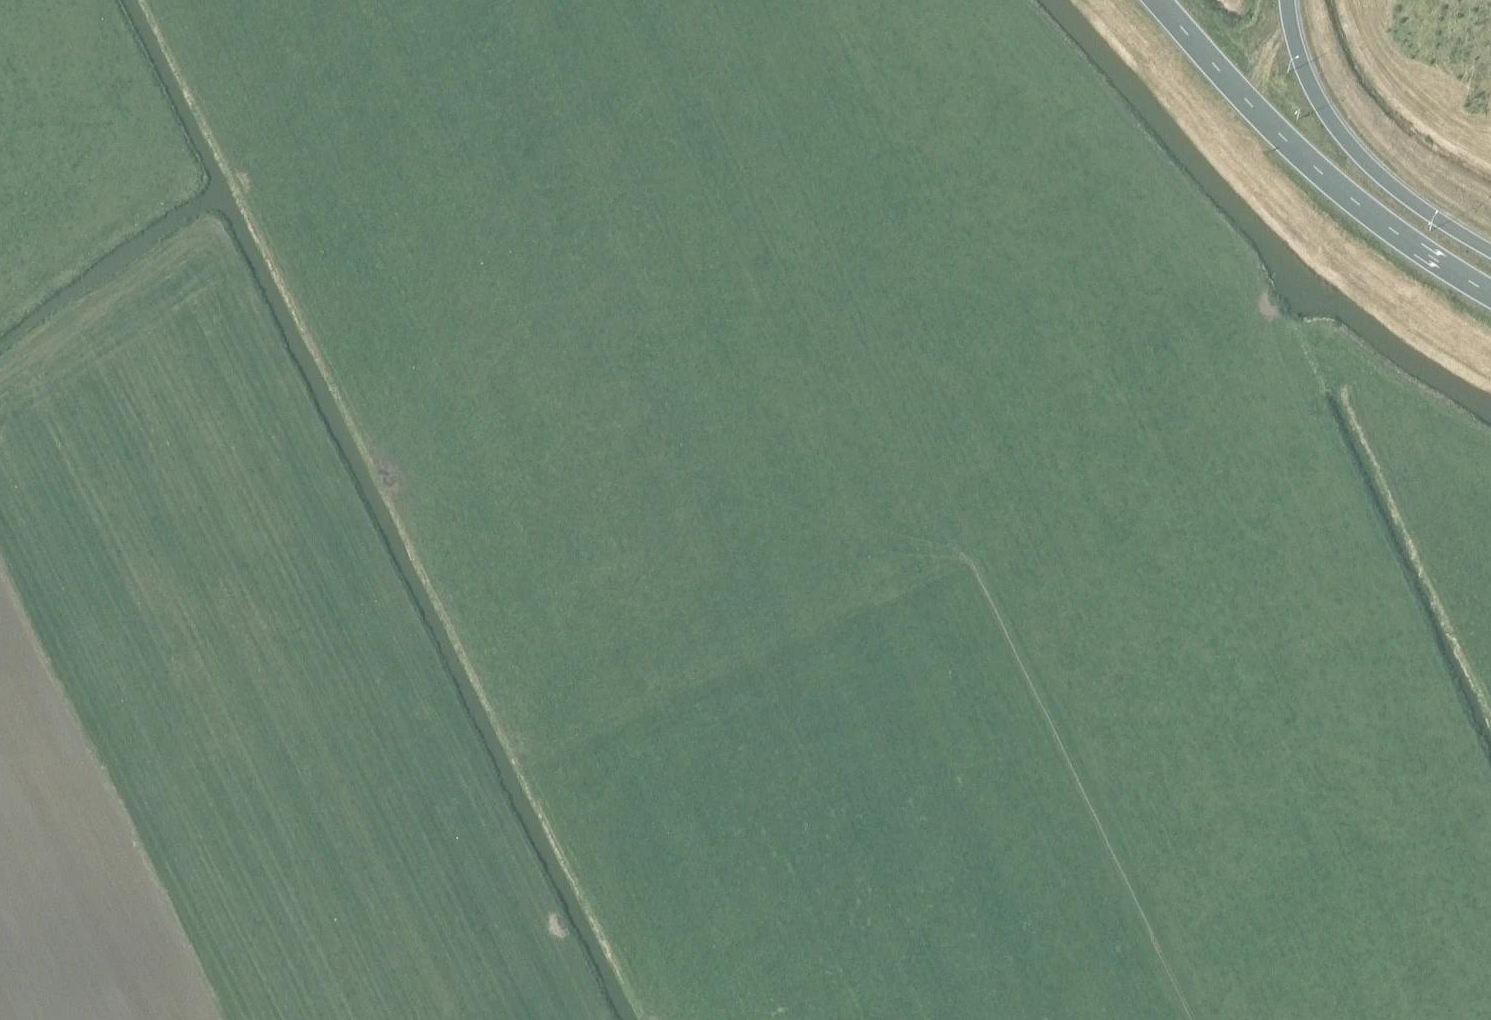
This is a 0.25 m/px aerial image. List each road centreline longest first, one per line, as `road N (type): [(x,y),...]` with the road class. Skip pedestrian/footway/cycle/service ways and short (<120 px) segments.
road 1 (trunk): [(1157,0),(1300,156),(1373,215),(1490,291)]
road 2 (trunk): [(1490,249),(1409,197),(1341,133),(1309,76),(1288,0)]

